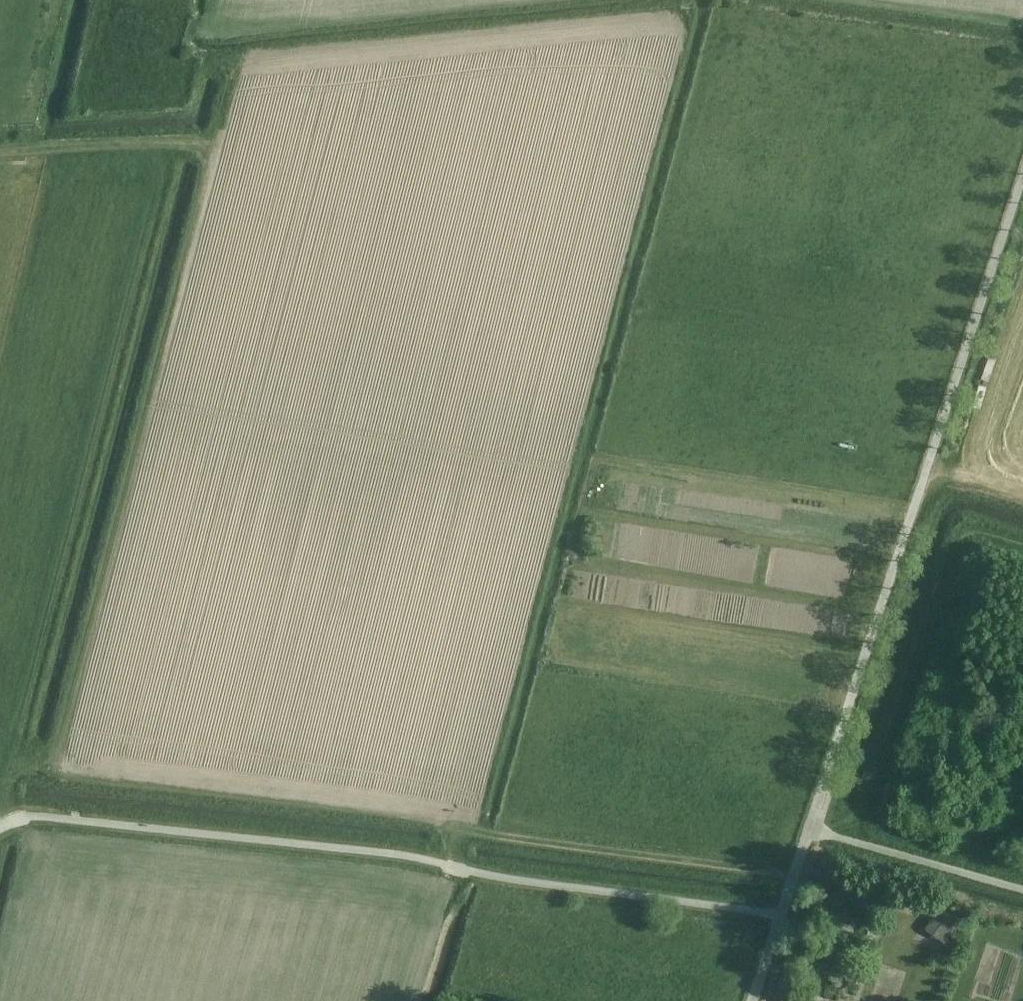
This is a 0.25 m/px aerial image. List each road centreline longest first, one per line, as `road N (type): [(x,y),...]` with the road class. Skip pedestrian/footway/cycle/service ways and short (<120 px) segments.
road 1 (residential): [(752,1000),(1022,174)]

